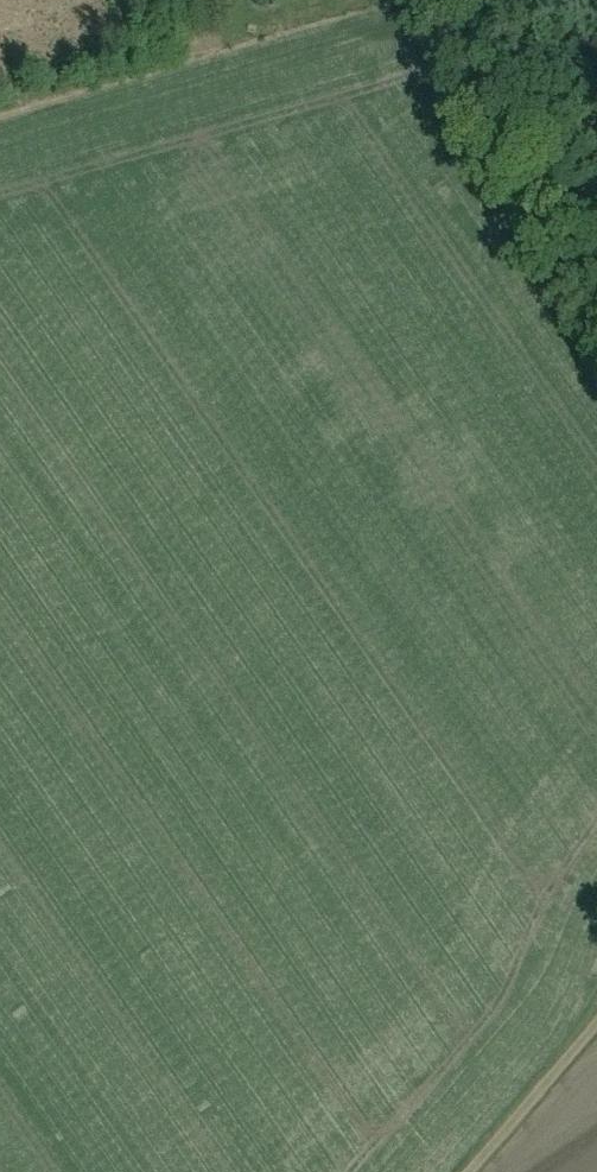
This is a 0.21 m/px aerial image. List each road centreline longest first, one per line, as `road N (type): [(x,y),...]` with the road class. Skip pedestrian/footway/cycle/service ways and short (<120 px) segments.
road 1 (track): [(596,269),(507,132),(457,0)]
road 2 (track): [(465,1171),(596,1020)]

